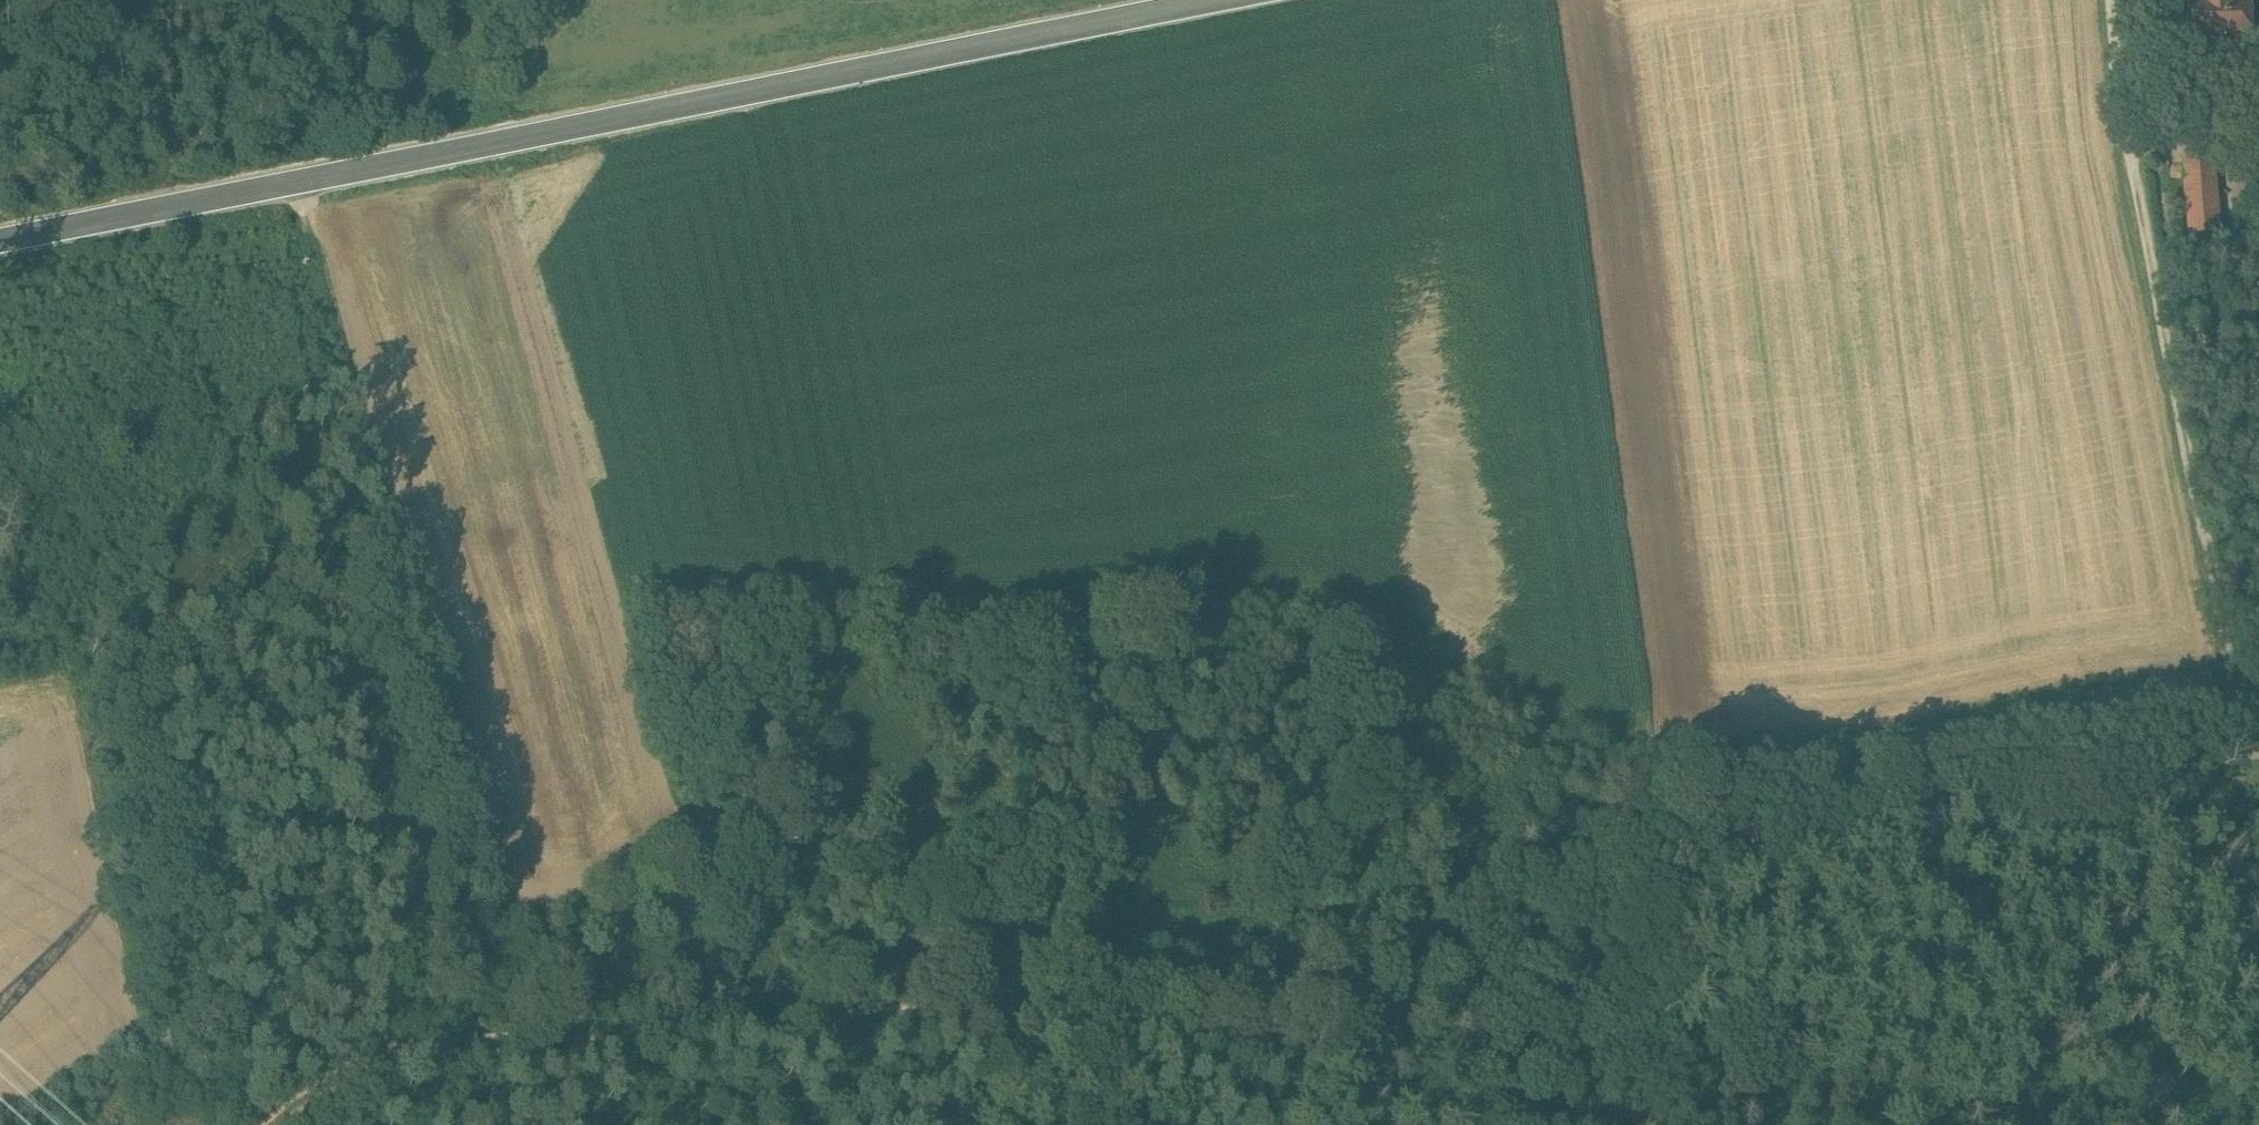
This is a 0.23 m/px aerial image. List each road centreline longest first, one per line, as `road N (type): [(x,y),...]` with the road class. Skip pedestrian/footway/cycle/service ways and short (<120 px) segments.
road 1 (track): [(266,1124),(339,1076),(412,1046),(1275,988),(1341,963),(1376,911),(1391,870),(1438,848),(1565,828),(1657,792),(1711,783),(1857,785),(2126,725),(2242,718)]
road 2 (secondary): [(0,240),(1208,0)]
road 3 (track): [(1357,941),(1418,917),(1488,915),(1557,882),(1703,887),(1780,879),(1887,852),(1971,856),(2258,775)]
road 4 (track): [(2119,0),(2161,283),(2242,718)]

